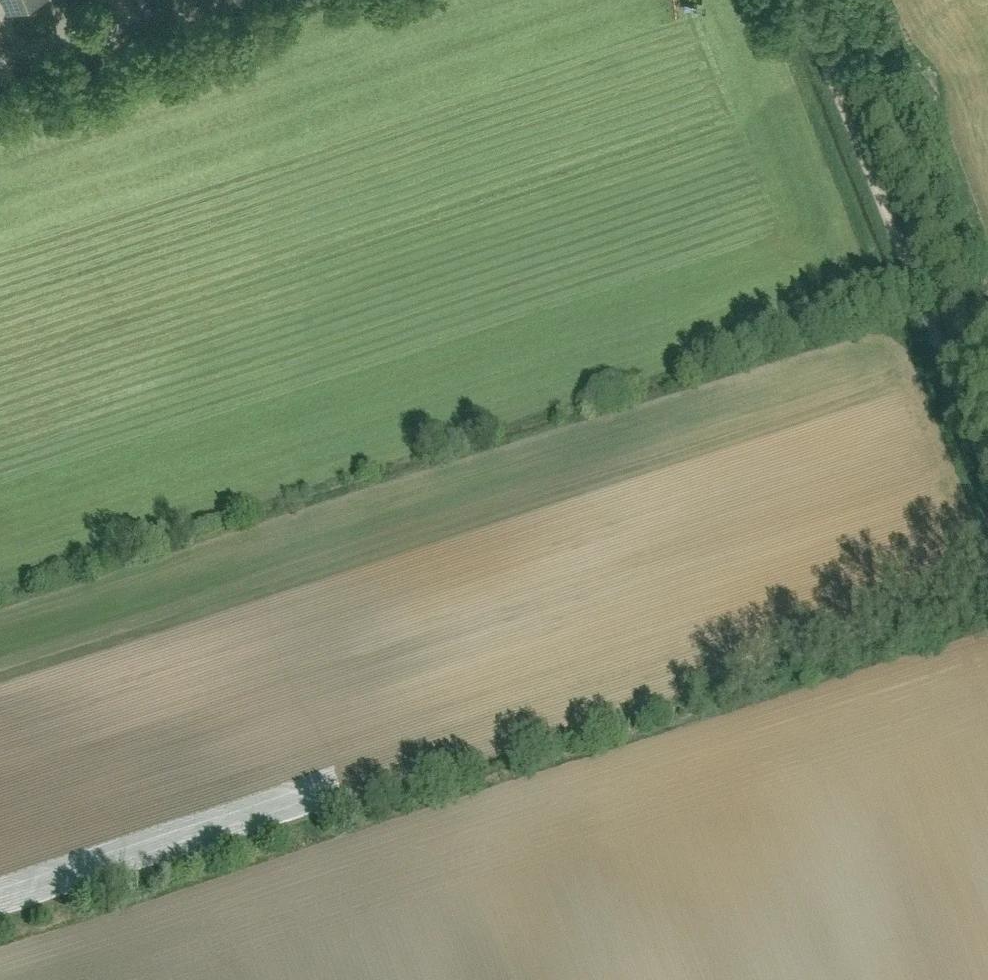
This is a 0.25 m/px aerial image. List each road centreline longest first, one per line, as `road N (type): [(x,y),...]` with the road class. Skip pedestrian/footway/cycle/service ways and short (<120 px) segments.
road 1 (track): [(987,440),(808,0)]
road 2 (residential): [(0,68),(212,0)]

